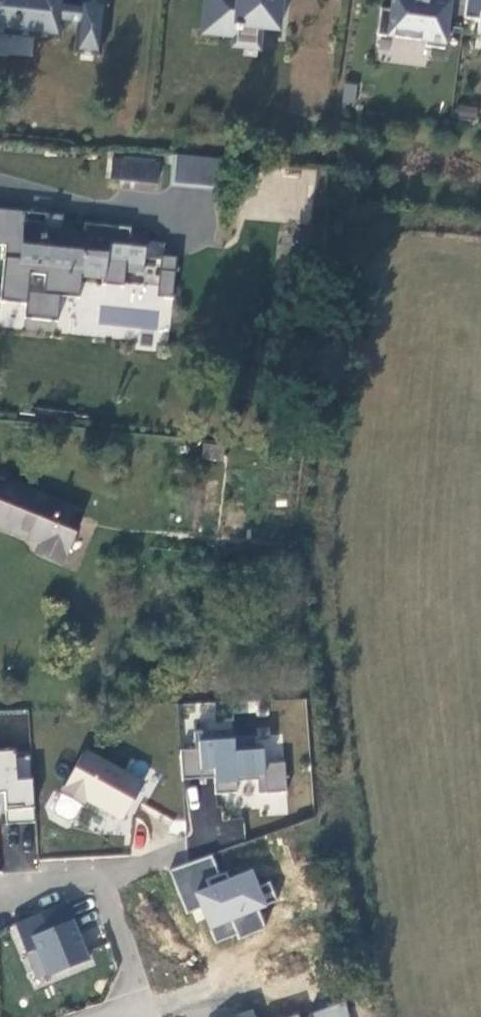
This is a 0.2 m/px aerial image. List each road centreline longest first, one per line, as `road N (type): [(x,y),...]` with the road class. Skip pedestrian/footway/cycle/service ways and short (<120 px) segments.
road 1 (residential): [(141,1010),(110,874)]

